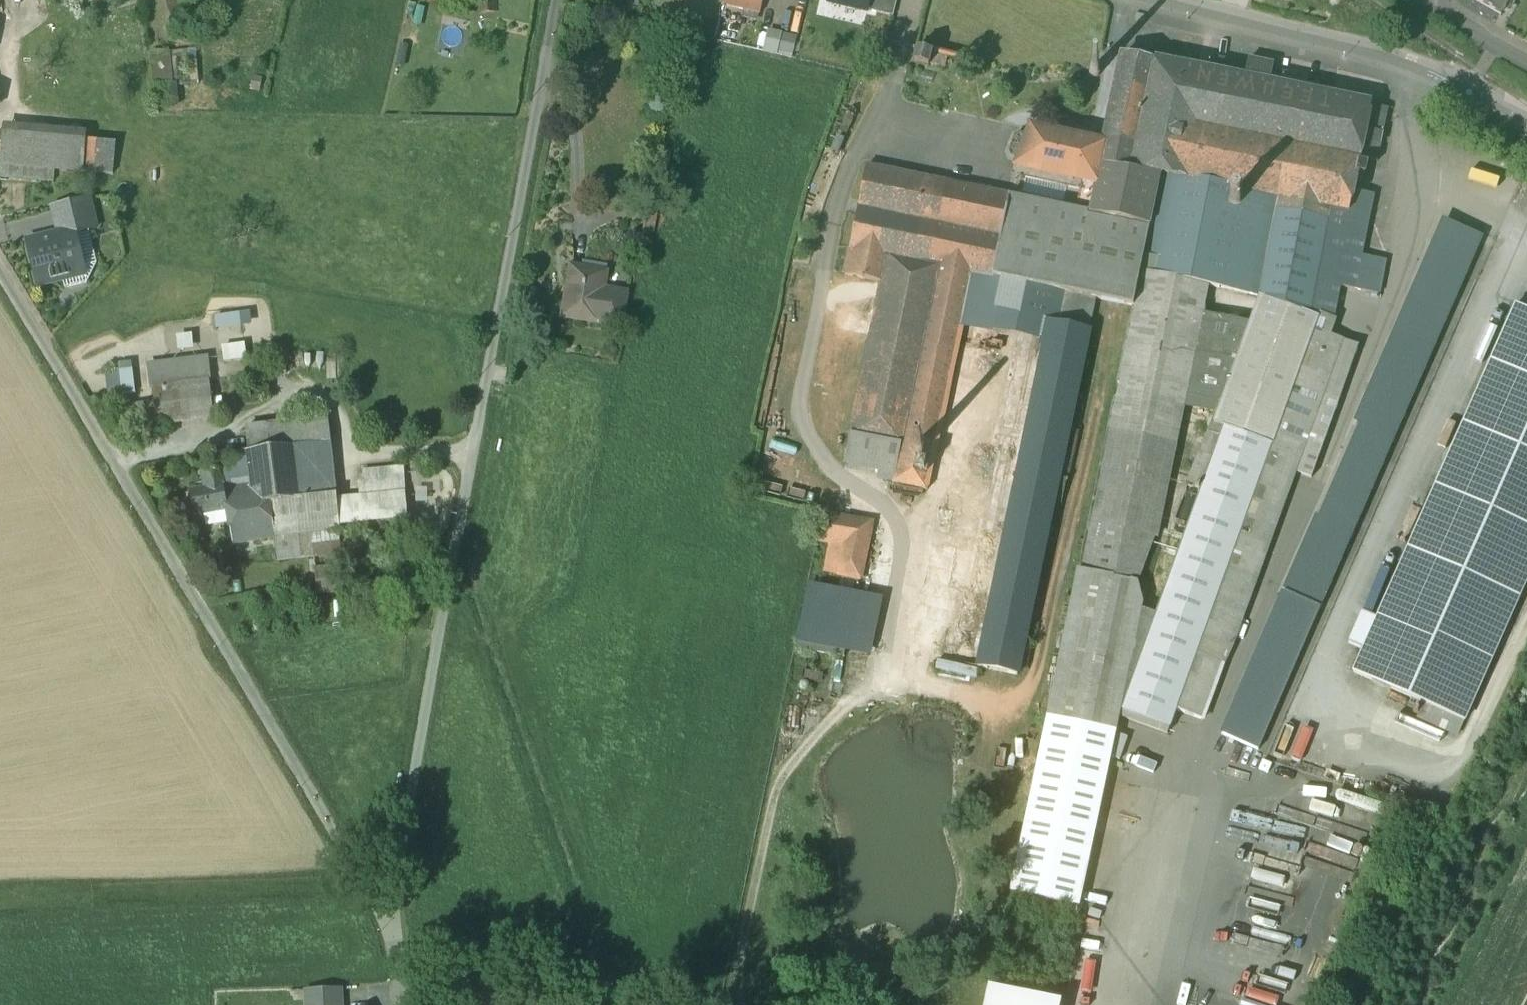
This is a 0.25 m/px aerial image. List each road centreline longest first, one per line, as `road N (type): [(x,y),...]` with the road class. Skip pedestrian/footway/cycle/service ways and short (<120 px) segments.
road 1 (residential): [(555,0),(388,914)]
road 2 (unclassified): [(388,914),(0,269)]
road 3 (residential): [(1175,0),(1373,49),(1526,119)]

